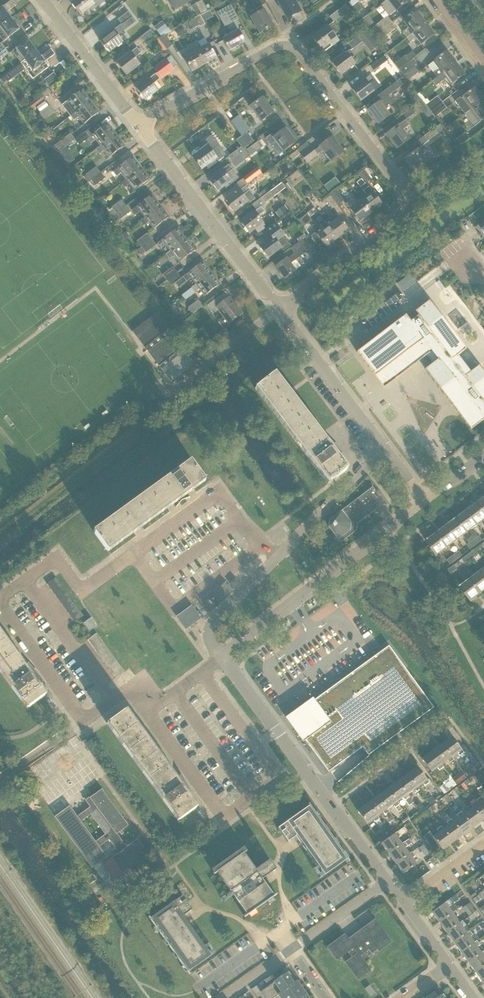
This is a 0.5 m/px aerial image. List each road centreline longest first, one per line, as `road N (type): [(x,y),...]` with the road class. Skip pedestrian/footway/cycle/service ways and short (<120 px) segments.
road 1 (residential): [(138,125),(277,44),(295,45),(408,199),(400,217),(281,308)]
road 2 (residential): [(231,669),(388,881)]
road 3 (residential): [(279,555),(219,492),(82,592)]
road 4 (residential): [(222,657),(424,500)]
road 5 (residential): [(281,308),(138,125)]
road 6 (residential): [(385,449),(281,308)]
road 7 (residential): [(138,125),(41,0)]
road 8 (residential): [(279,555),(385,449)]
road 9 (residential): [(229,815),(151,708),(159,703)]
road 10 (residential): [(222,657),(210,629),(279,555)]

